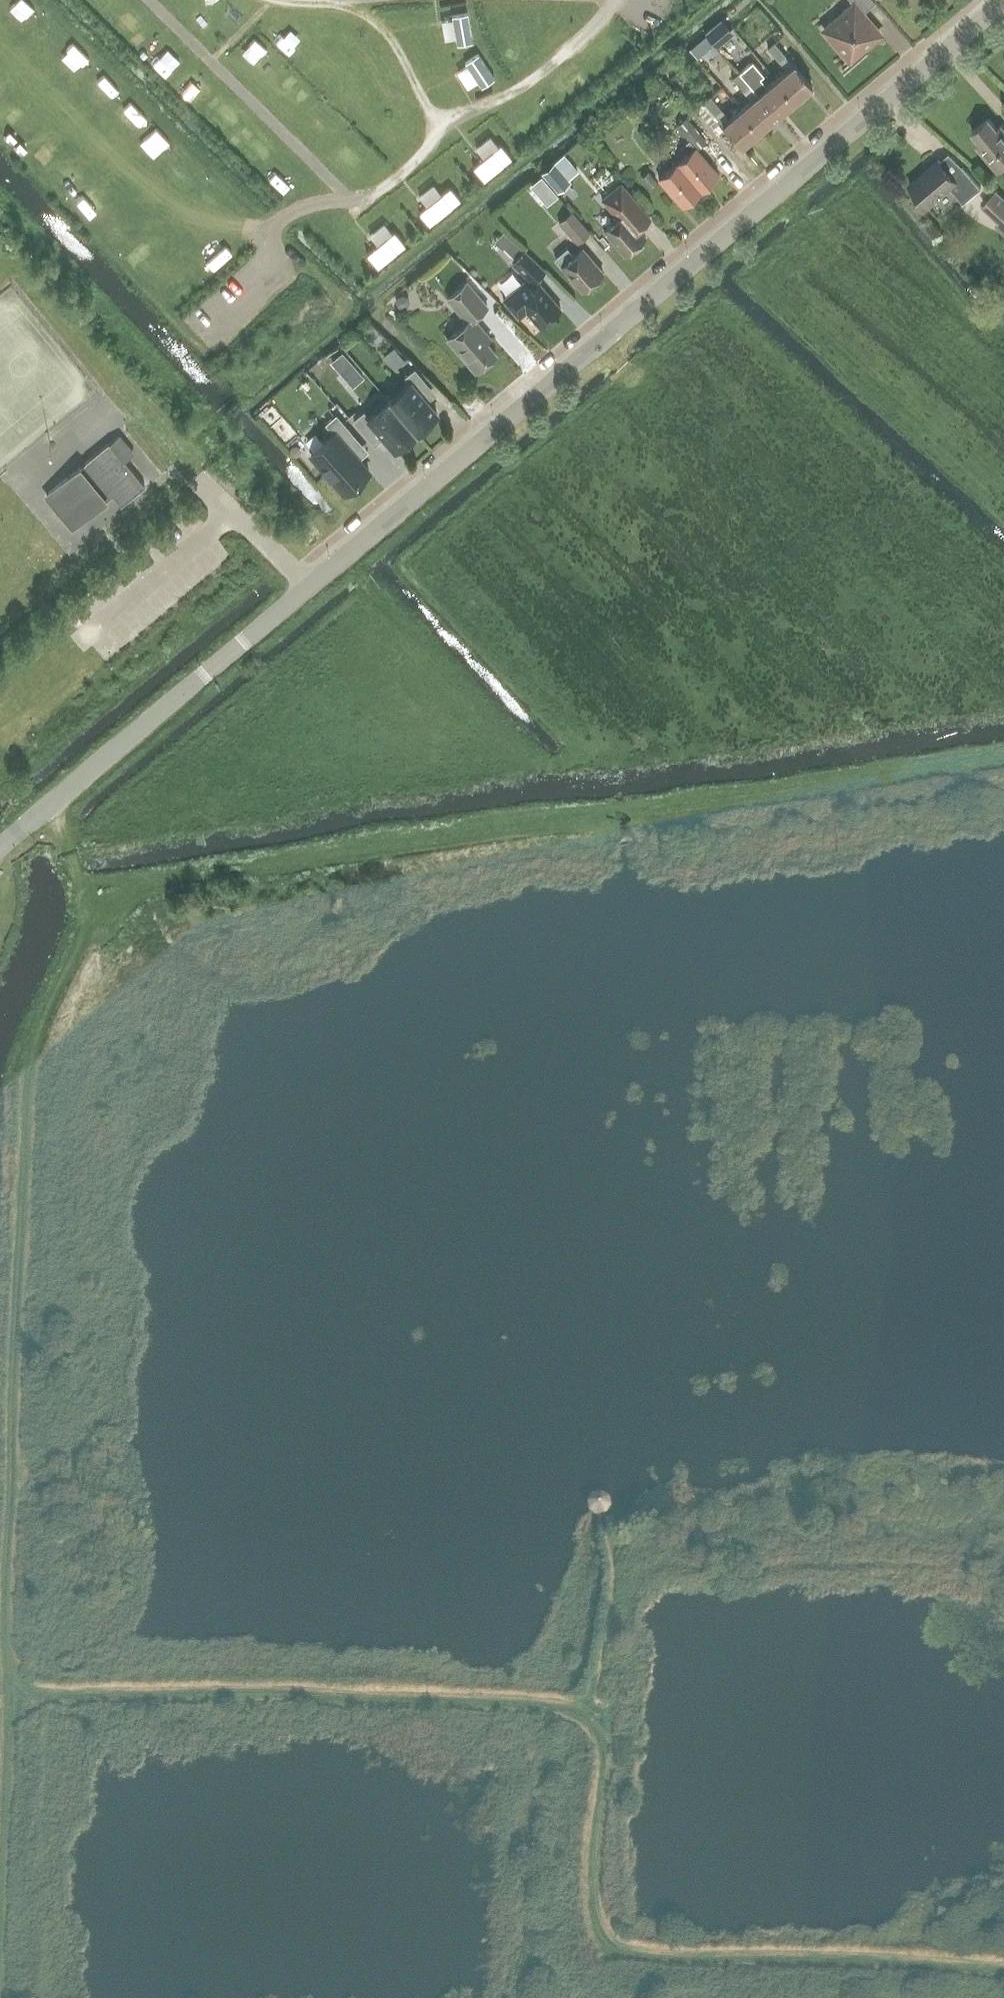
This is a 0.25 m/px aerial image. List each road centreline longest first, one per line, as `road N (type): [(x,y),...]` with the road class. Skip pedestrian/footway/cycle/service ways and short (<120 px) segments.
road 1 (tertiary): [(0,853),(1003,3)]
road 2 (track): [(12,1695),(201,1692),(576,1709),(602,1732),(592,1912),(605,1941),(649,1960),(1003,1975)]
road 3 (track): [(1003,754),(187,872),(93,902)]
road 4 (track): [(93,902),(38,1048),(28,1108),(12,1695)]
road 5 (track): [(12,1695),(3,1997)]
road 6 (track): [(576,1709),(611,1584),(600,1517)]

